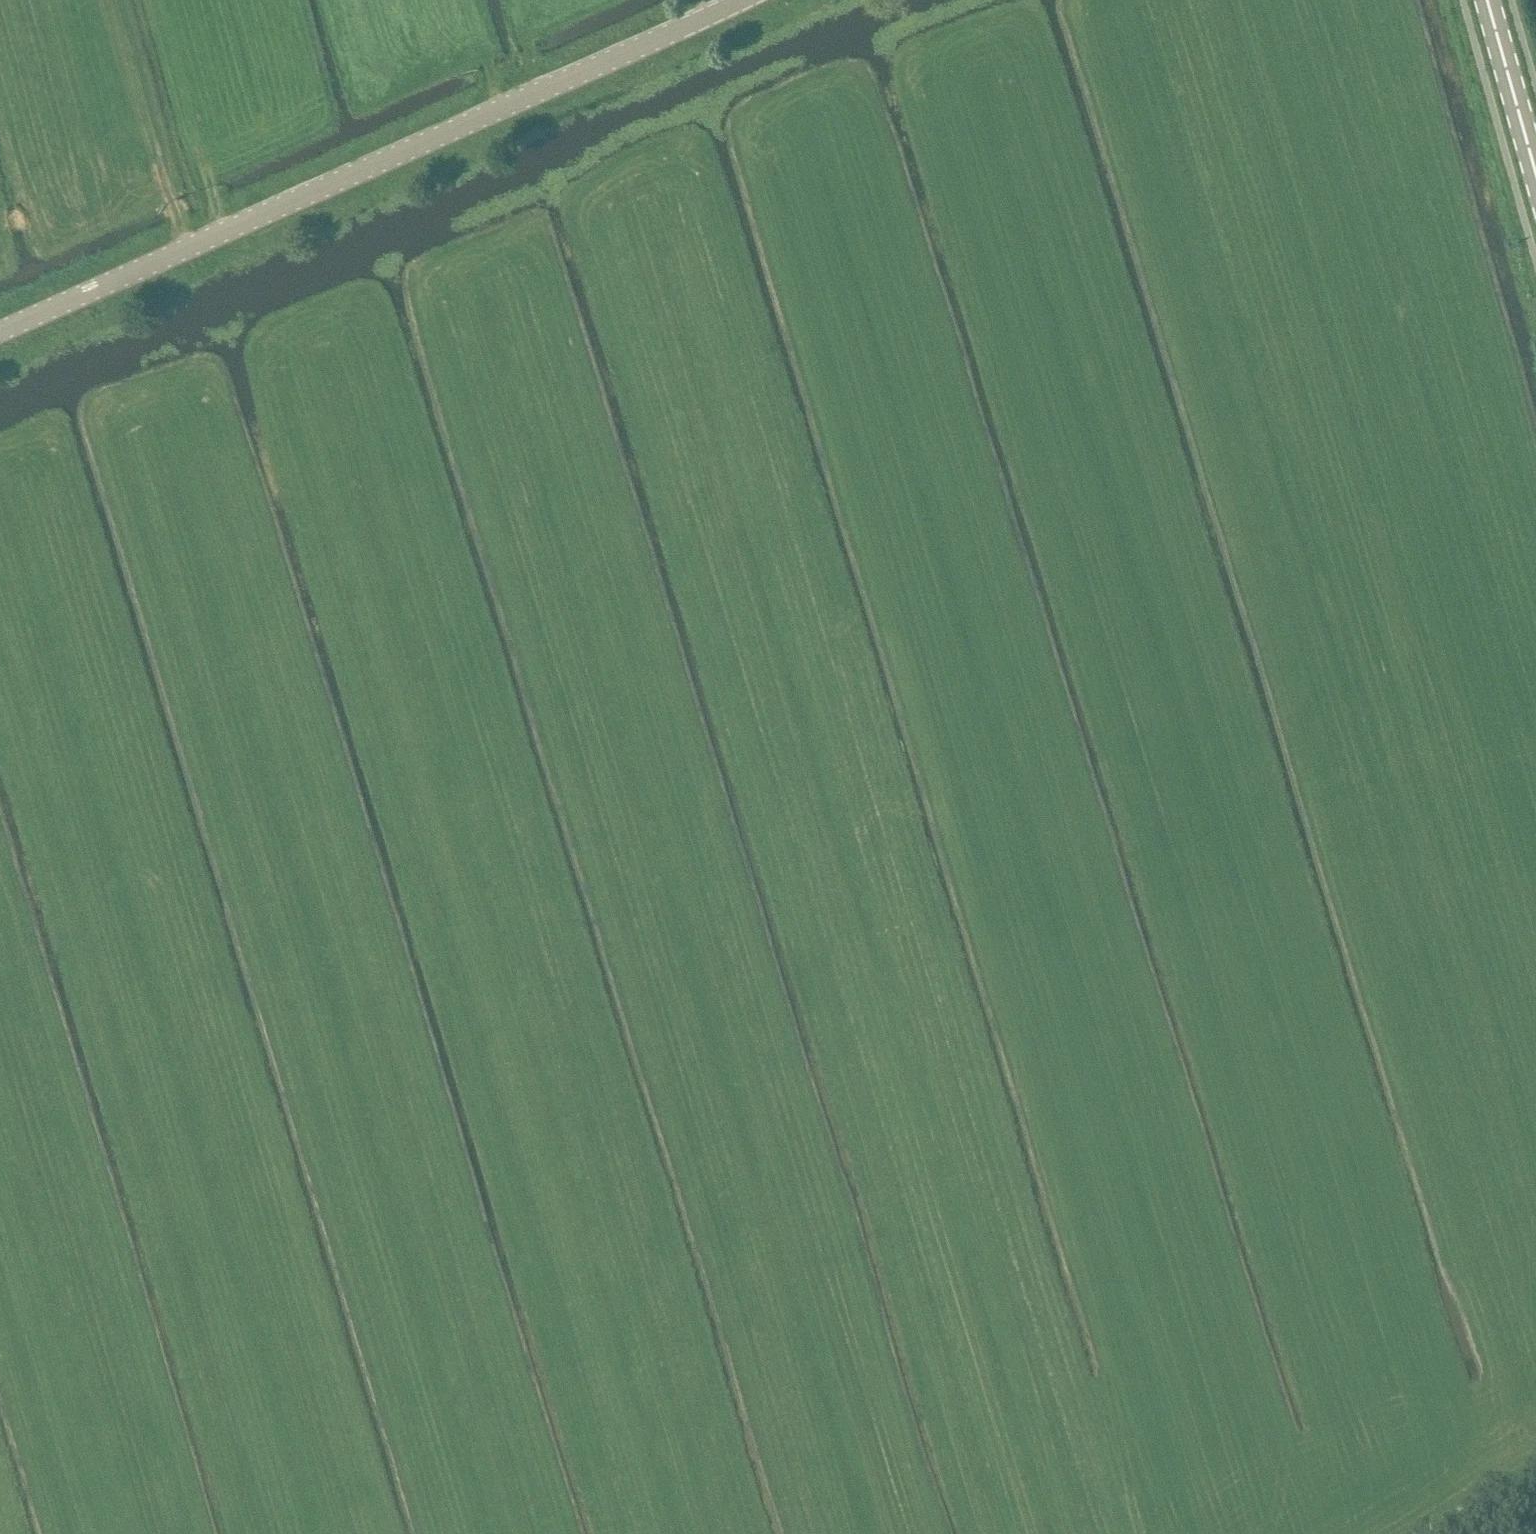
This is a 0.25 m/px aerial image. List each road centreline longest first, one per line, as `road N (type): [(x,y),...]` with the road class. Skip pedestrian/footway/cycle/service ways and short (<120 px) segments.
road 1 (unclassified): [(0,334),(741,0)]
road 2 (tertiary): [(1535,173),(1488,0)]

